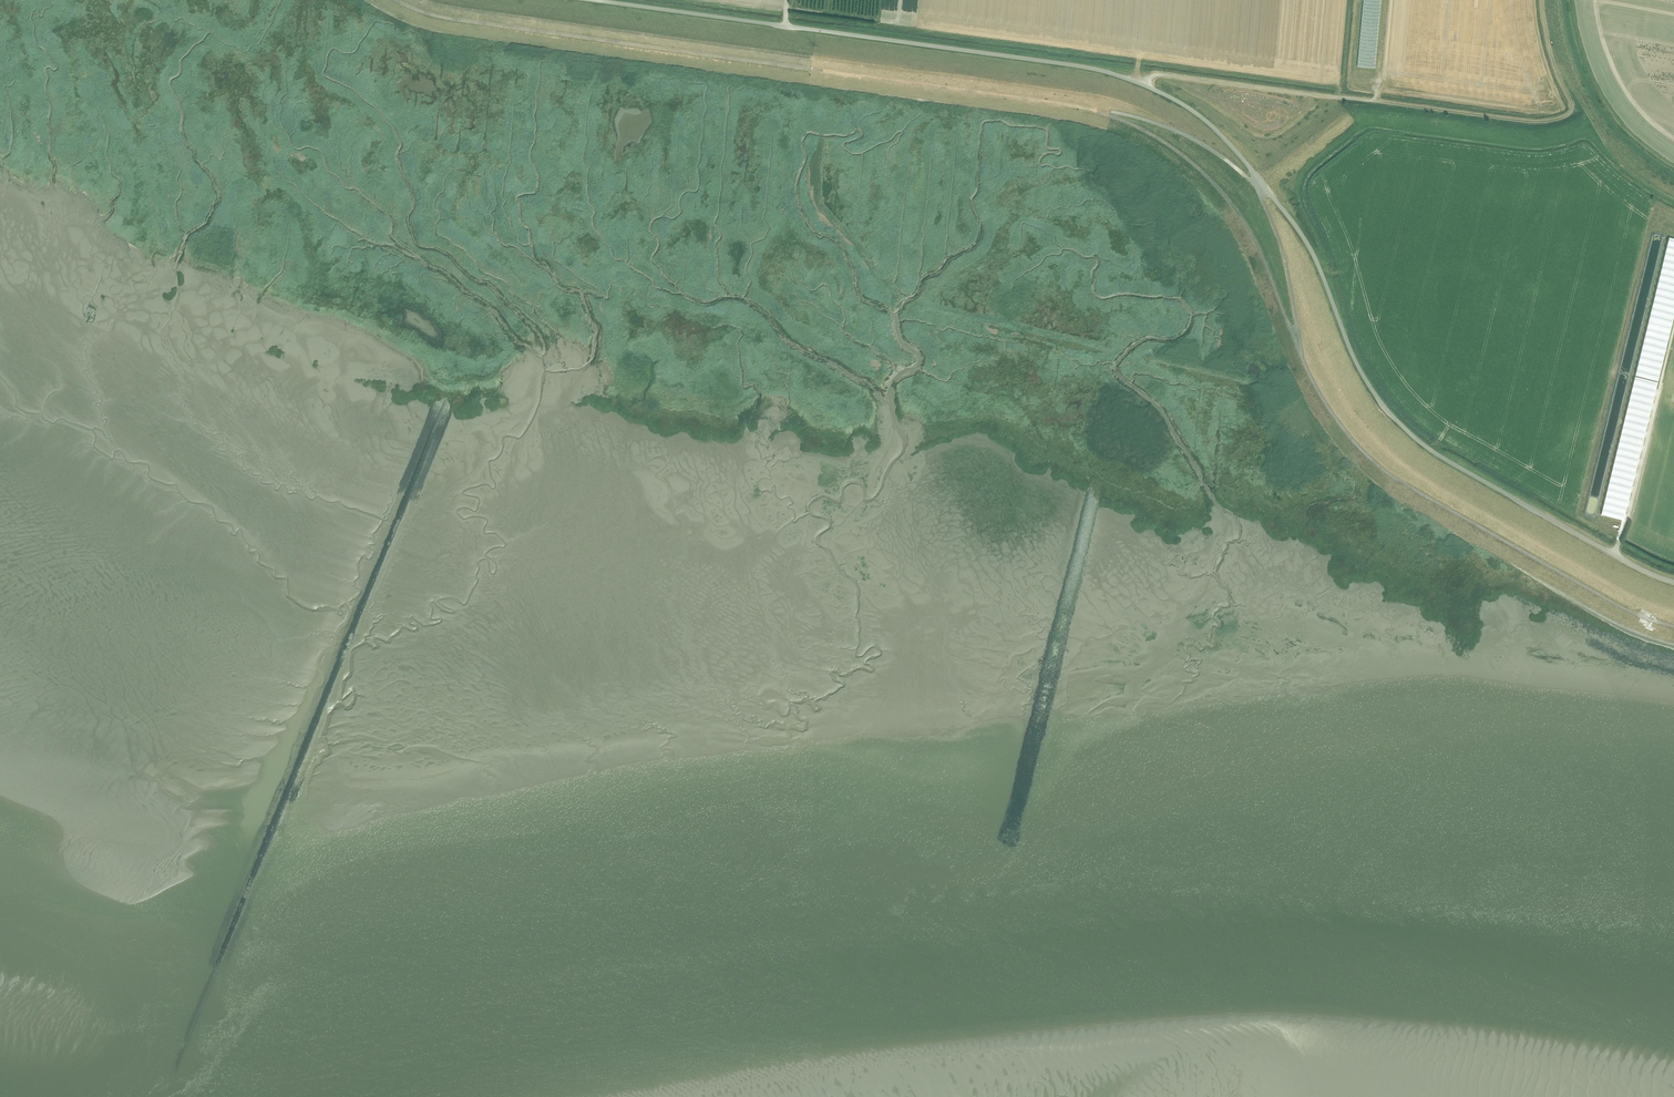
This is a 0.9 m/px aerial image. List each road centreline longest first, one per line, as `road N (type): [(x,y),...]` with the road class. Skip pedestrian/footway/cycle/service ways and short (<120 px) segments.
road 1 (unclassified): [(1673,582),(1411,434),(1359,369),(1299,231),(1222,136),(1177,101),(1081,66),(591,0)]
road 2 (track): [(1099,111),(437,17),(393,0)]
road 3 (track): [(1140,84),(1154,74),(1374,101),(1375,93),(1351,87),(1359,0)]
road 4 (track): [(1295,336),(1259,249),(1216,184),(1175,148),(1099,111)]
road 5 (track): [(1374,101),(1559,119),(1572,104),(1551,54)]
road 6 (track): [(1613,554),(1673,327)]
road 7 (track): [(1551,54),(1615,163),(1673,201)]
road 8 (track): [(1099,111),(1188,135),(1260,180)]

